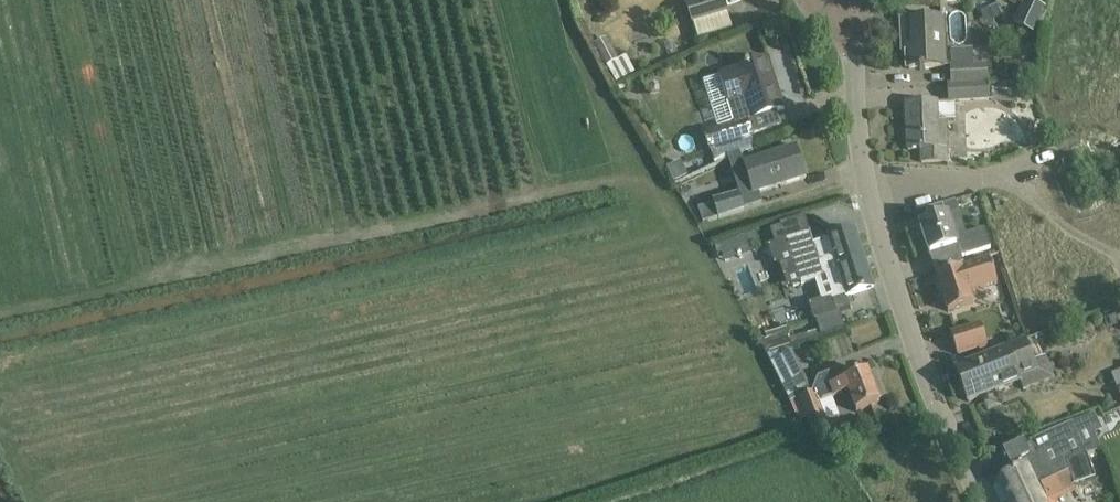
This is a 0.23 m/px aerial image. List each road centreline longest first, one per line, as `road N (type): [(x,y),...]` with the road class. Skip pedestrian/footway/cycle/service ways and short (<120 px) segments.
road 1 (unclassified): [(978,501),(936,416),(887,265),(860,168),(842,36)]

